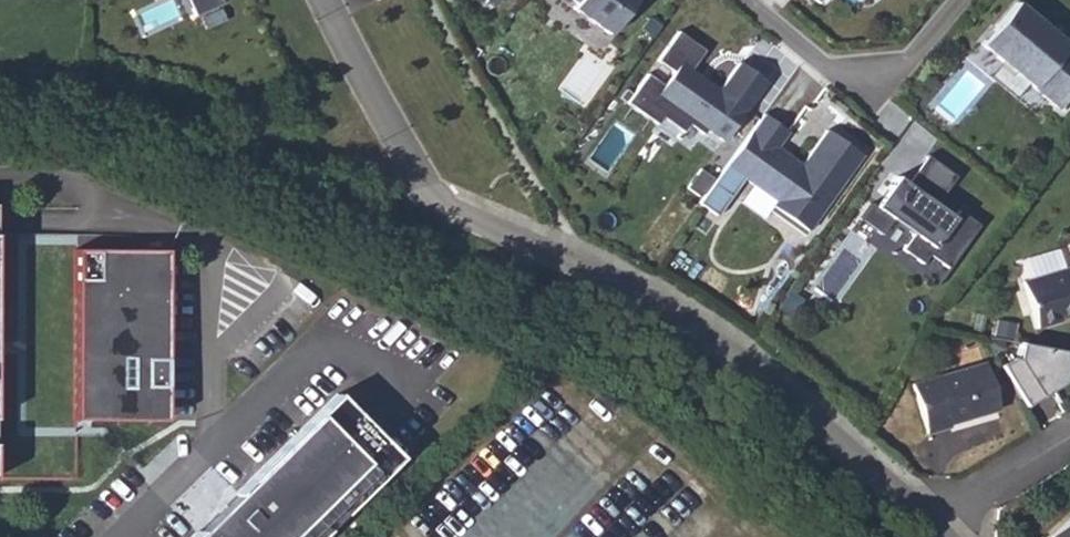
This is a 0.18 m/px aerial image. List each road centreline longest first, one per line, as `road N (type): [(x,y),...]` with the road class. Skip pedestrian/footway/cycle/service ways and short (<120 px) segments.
road 1 (residential): [(329,0),(426,194),(648,300),(856,448)]
road 2 (residential): [(749,0),(833,67),(862,74),(899,66),(962,0)]
road 3 (residential): [(931,530),(1069,439)]

